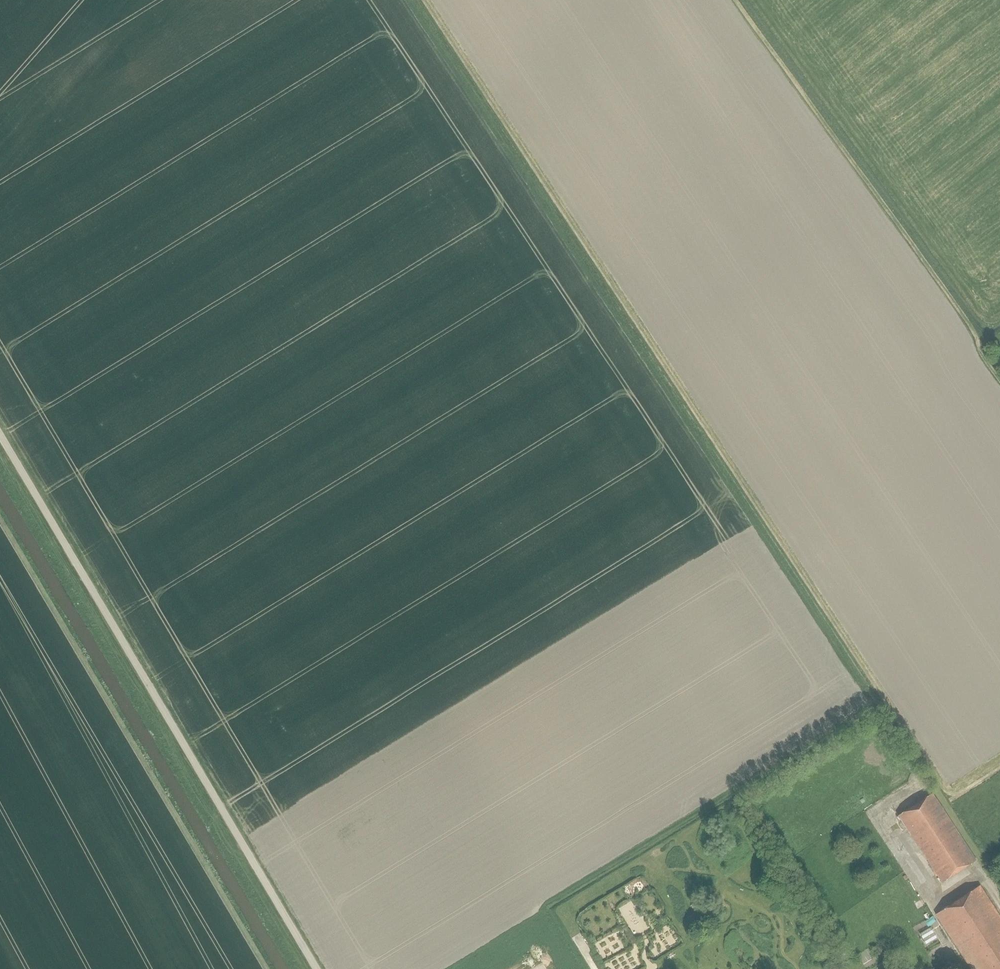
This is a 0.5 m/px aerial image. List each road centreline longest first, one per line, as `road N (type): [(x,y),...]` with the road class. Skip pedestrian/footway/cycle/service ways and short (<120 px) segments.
road 1 (unclassified): [(318,968),(0,435)]

